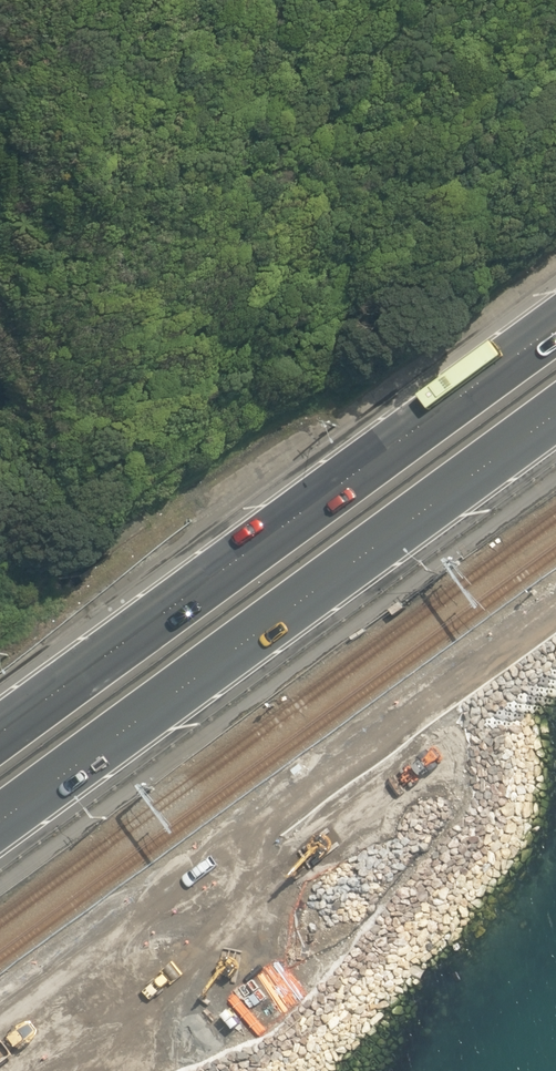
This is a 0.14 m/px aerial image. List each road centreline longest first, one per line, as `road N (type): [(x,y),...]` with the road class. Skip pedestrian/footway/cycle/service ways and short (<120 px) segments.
road 1 (trunk): [(0,737),(555,324)]
road 2 (trunk): [(555,438),(0,841)]

